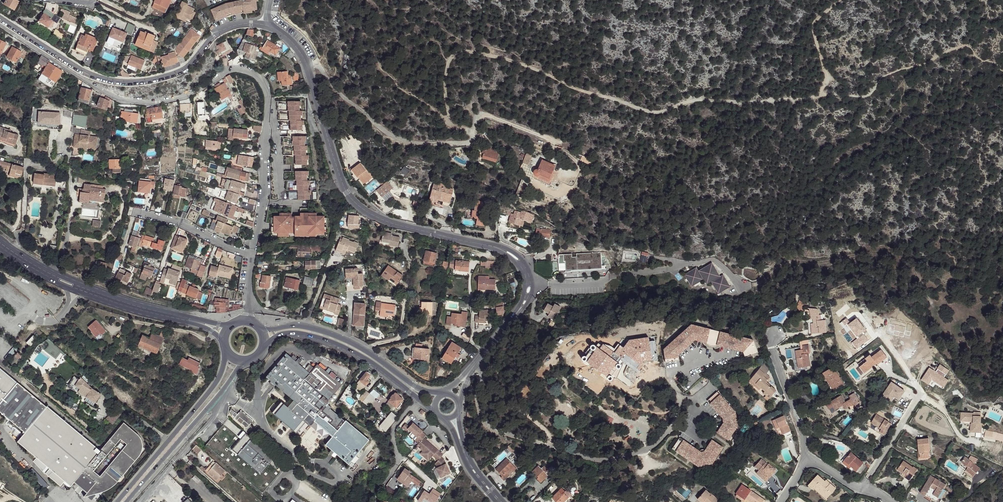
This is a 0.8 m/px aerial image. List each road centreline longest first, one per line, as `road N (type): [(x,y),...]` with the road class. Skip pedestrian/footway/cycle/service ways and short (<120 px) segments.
road 1 (track): [(474,133),(449,113),(449,67),(460,53),(560,70),(653,110),(699,99),(810,100),(826,72),(814,26),(846,0)]
road 2 (residential): [(252,255),(268,103),(257,76),(228,71),(178,98),(127,102),(0,25)]
road 3 (residential): [(306,65),(337,170),(358,205),(393,224),(503,249),(523,267),(524,299),(469,372)]
road 4 (residential): [(0,18),(88,72),(134,81),(185,69),(228,28),(268,26)]
road 5 (residential): [(306,65),(320,65),(344,95),(403,140),(470,140),(484,113),(555,139)]
road 6 (secondary): [(230,325),(79,284),(0,239)]
road 7 (secondary): [(0,248),(85,295),(203,326),(223,339)]
road 8 (secondary): [(442,394),(422,391),(330,334),(298,326),(262,330)]
road 9 (secondary): [(226,351),(219,379),(117,501)]
road 10 (secondary): [(265,344),(285,333),(328,341),(417,397)]
road 11 (secondary): [(127,501),(218,396)]
road 12 (residential): [(140,501),(213,418),(218,396)]
road 13 (unclassified): [(807,458),(774,336)]
road 14 (residential): [(252,255),(134,212)]

